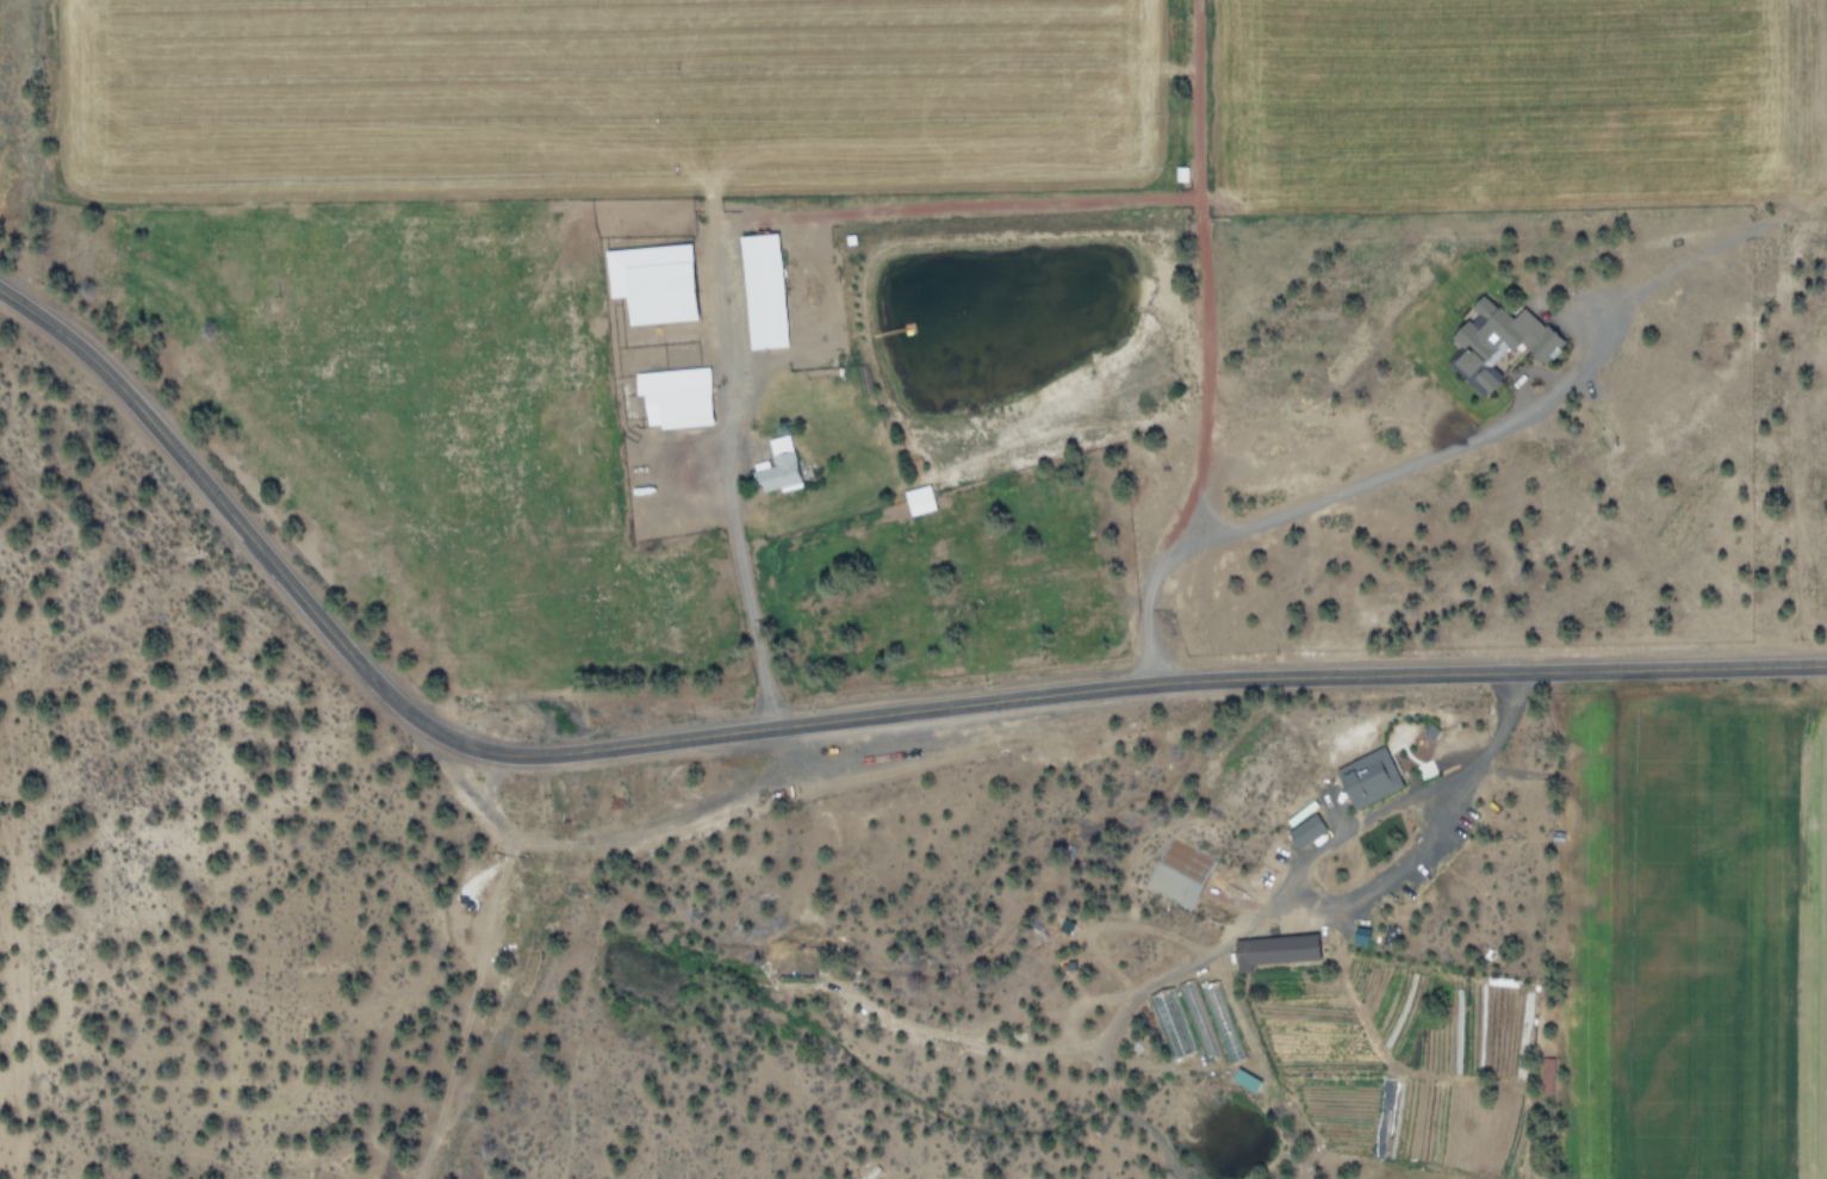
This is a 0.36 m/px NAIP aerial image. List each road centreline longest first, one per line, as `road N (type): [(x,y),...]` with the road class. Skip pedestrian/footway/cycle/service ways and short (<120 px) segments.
road 1 (tertiary): [(0,294),(60,331),(179,455),(286,601),(425,734),(507,762),(1121,689),(1826,668)]
road 2 (residential): [(776,726),(751,601)]

